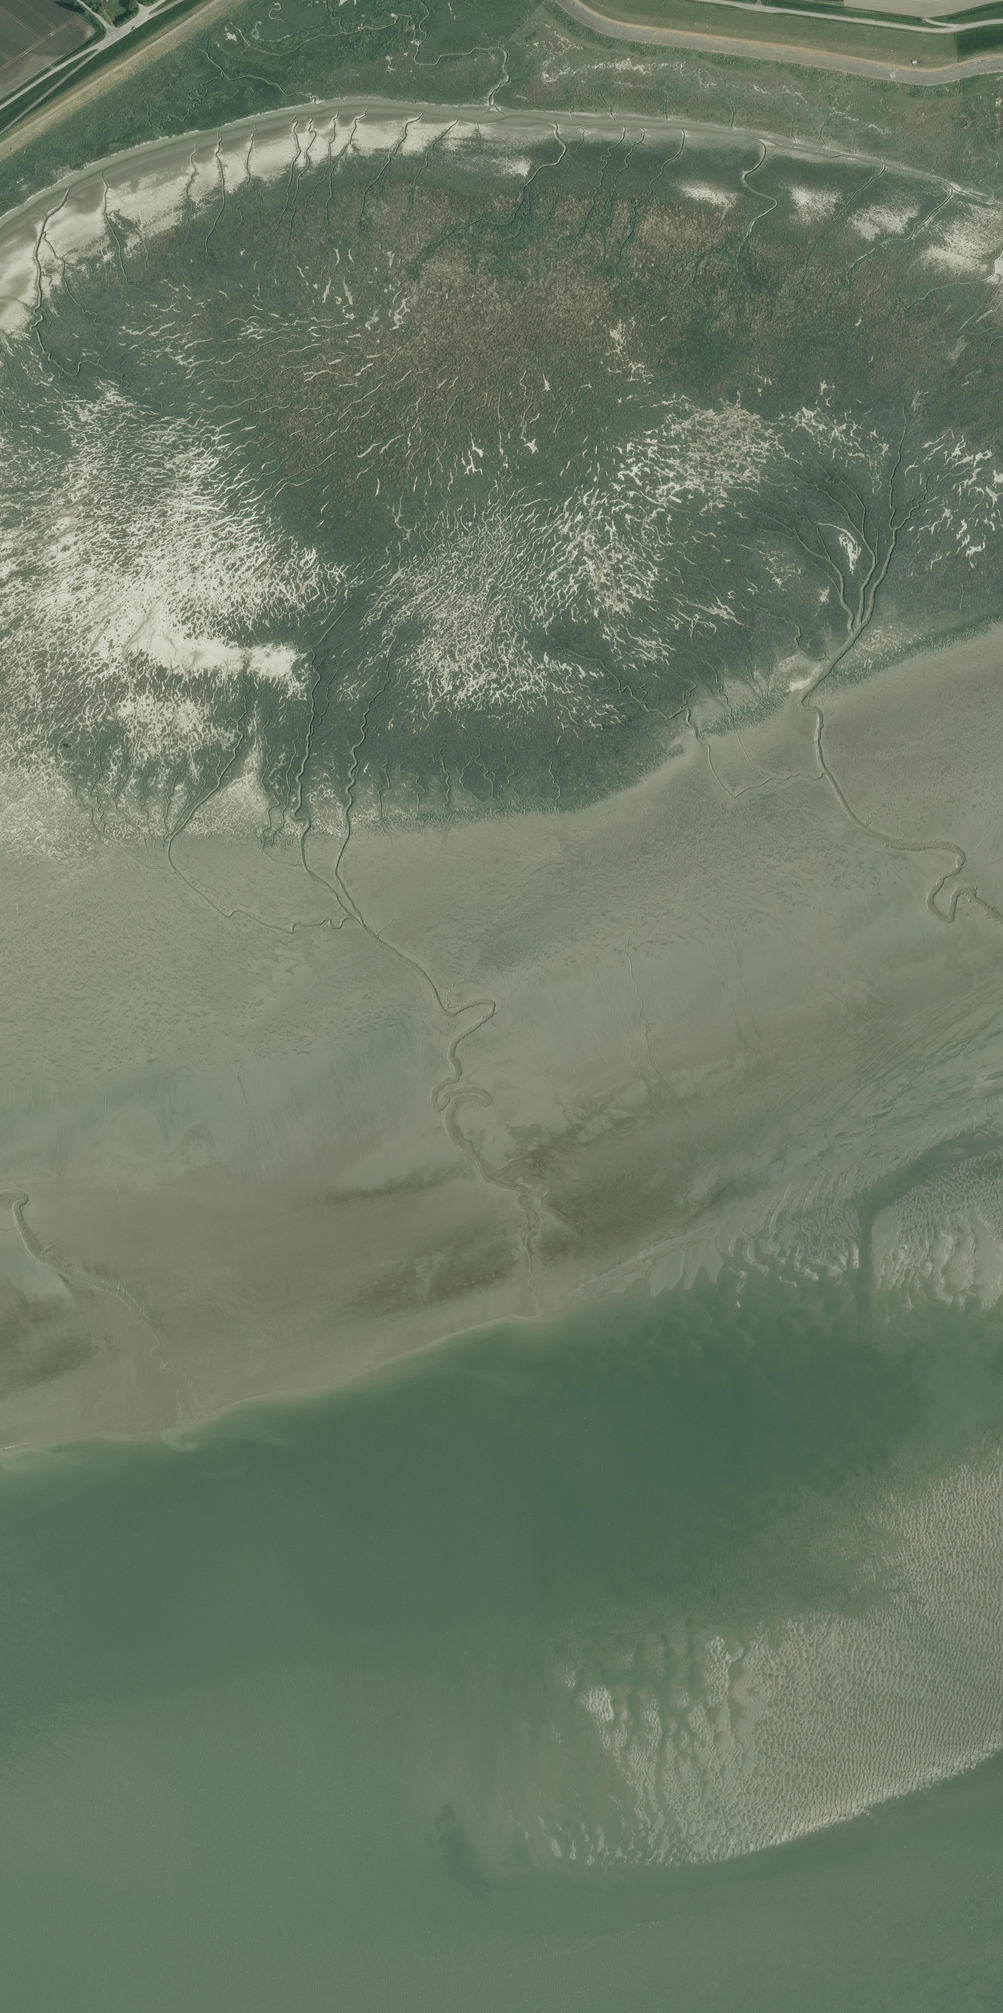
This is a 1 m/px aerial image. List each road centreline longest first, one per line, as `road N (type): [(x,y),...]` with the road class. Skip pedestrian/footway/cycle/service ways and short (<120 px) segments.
road 1 (unclassified): [(1002,22),(934,31),(712,0)]
road 2 (track): [(0,147),(219,0)]
road 3 (unclassified): [(0,108),(118,35)]

